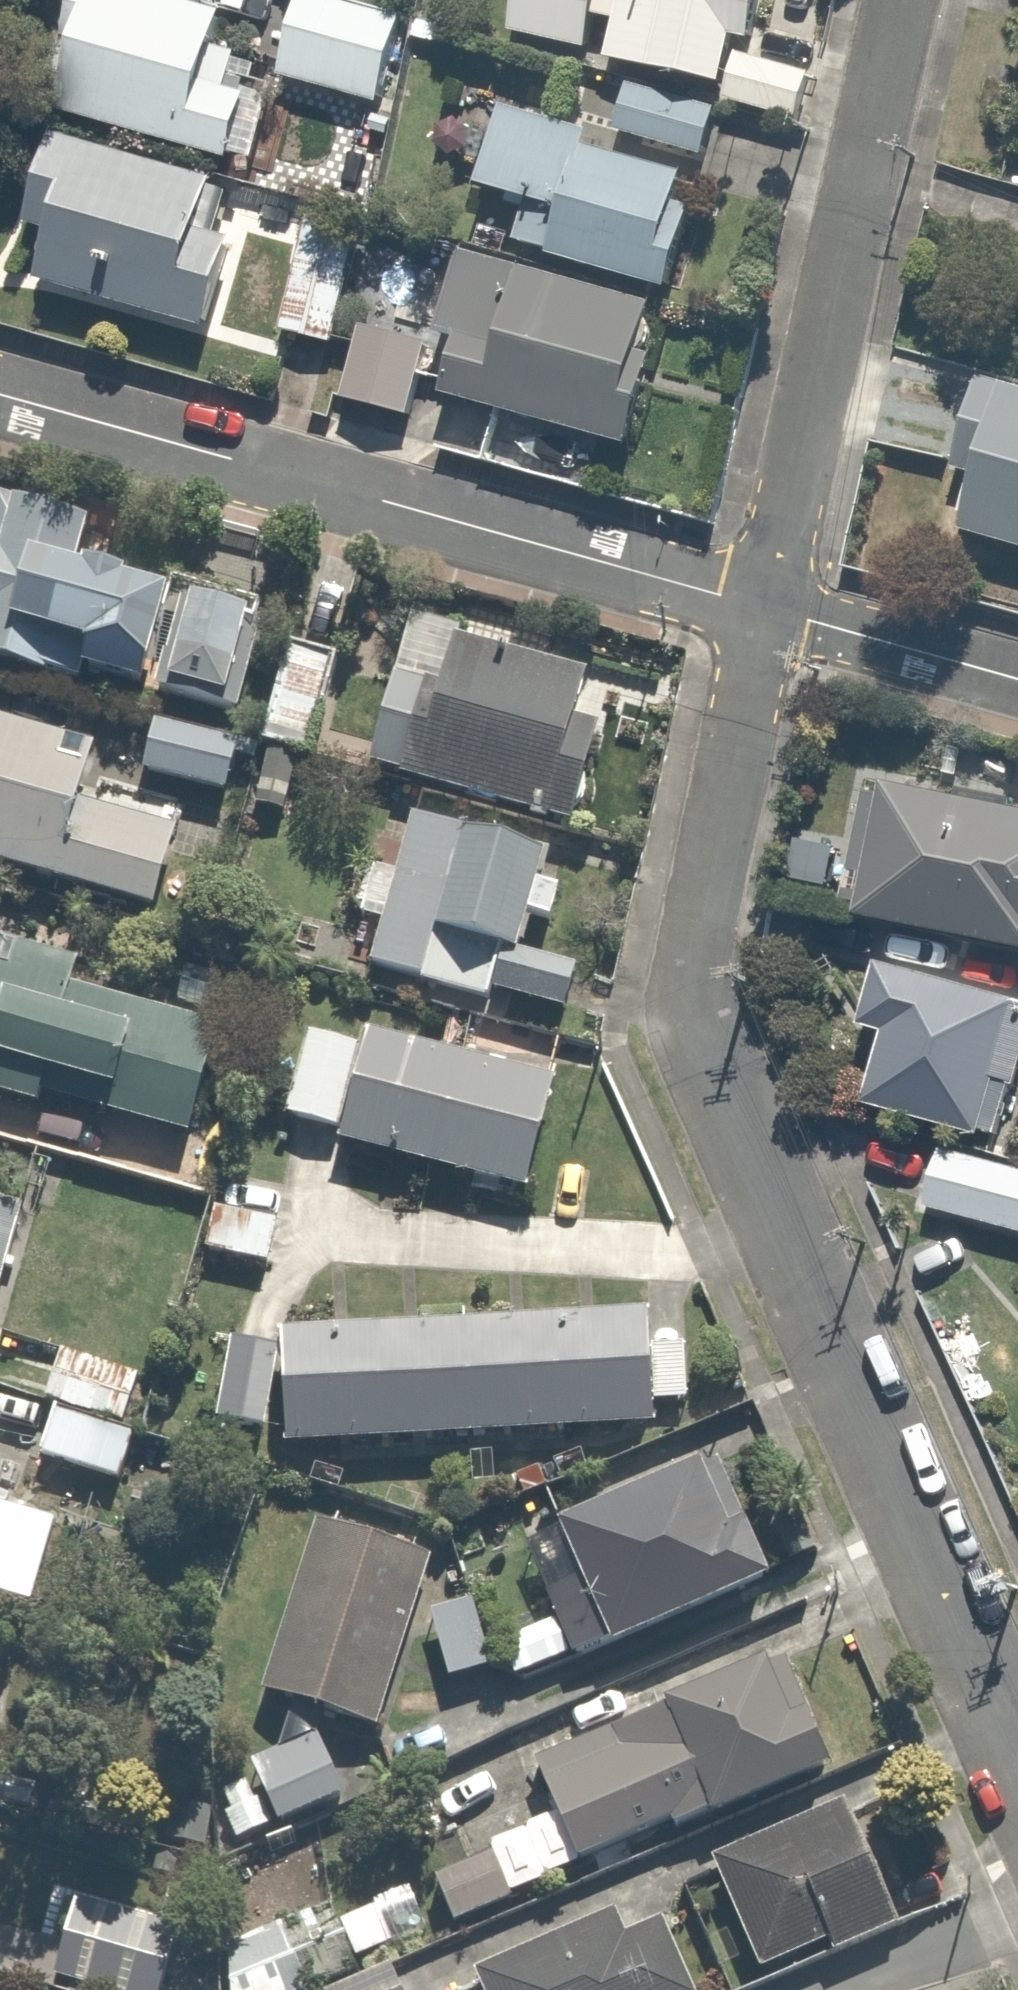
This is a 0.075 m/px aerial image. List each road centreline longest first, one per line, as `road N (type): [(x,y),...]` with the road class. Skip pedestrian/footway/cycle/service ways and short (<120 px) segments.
road 1 (residential): [(1017,1772),(745,1124),(689,922),(767,608)]
road 2 (residential): [(0,398),(767,608)]
road 3 (residential): [(767,608),(898,0)]
road 4 (residential): [(767,608),(1017,678)]

